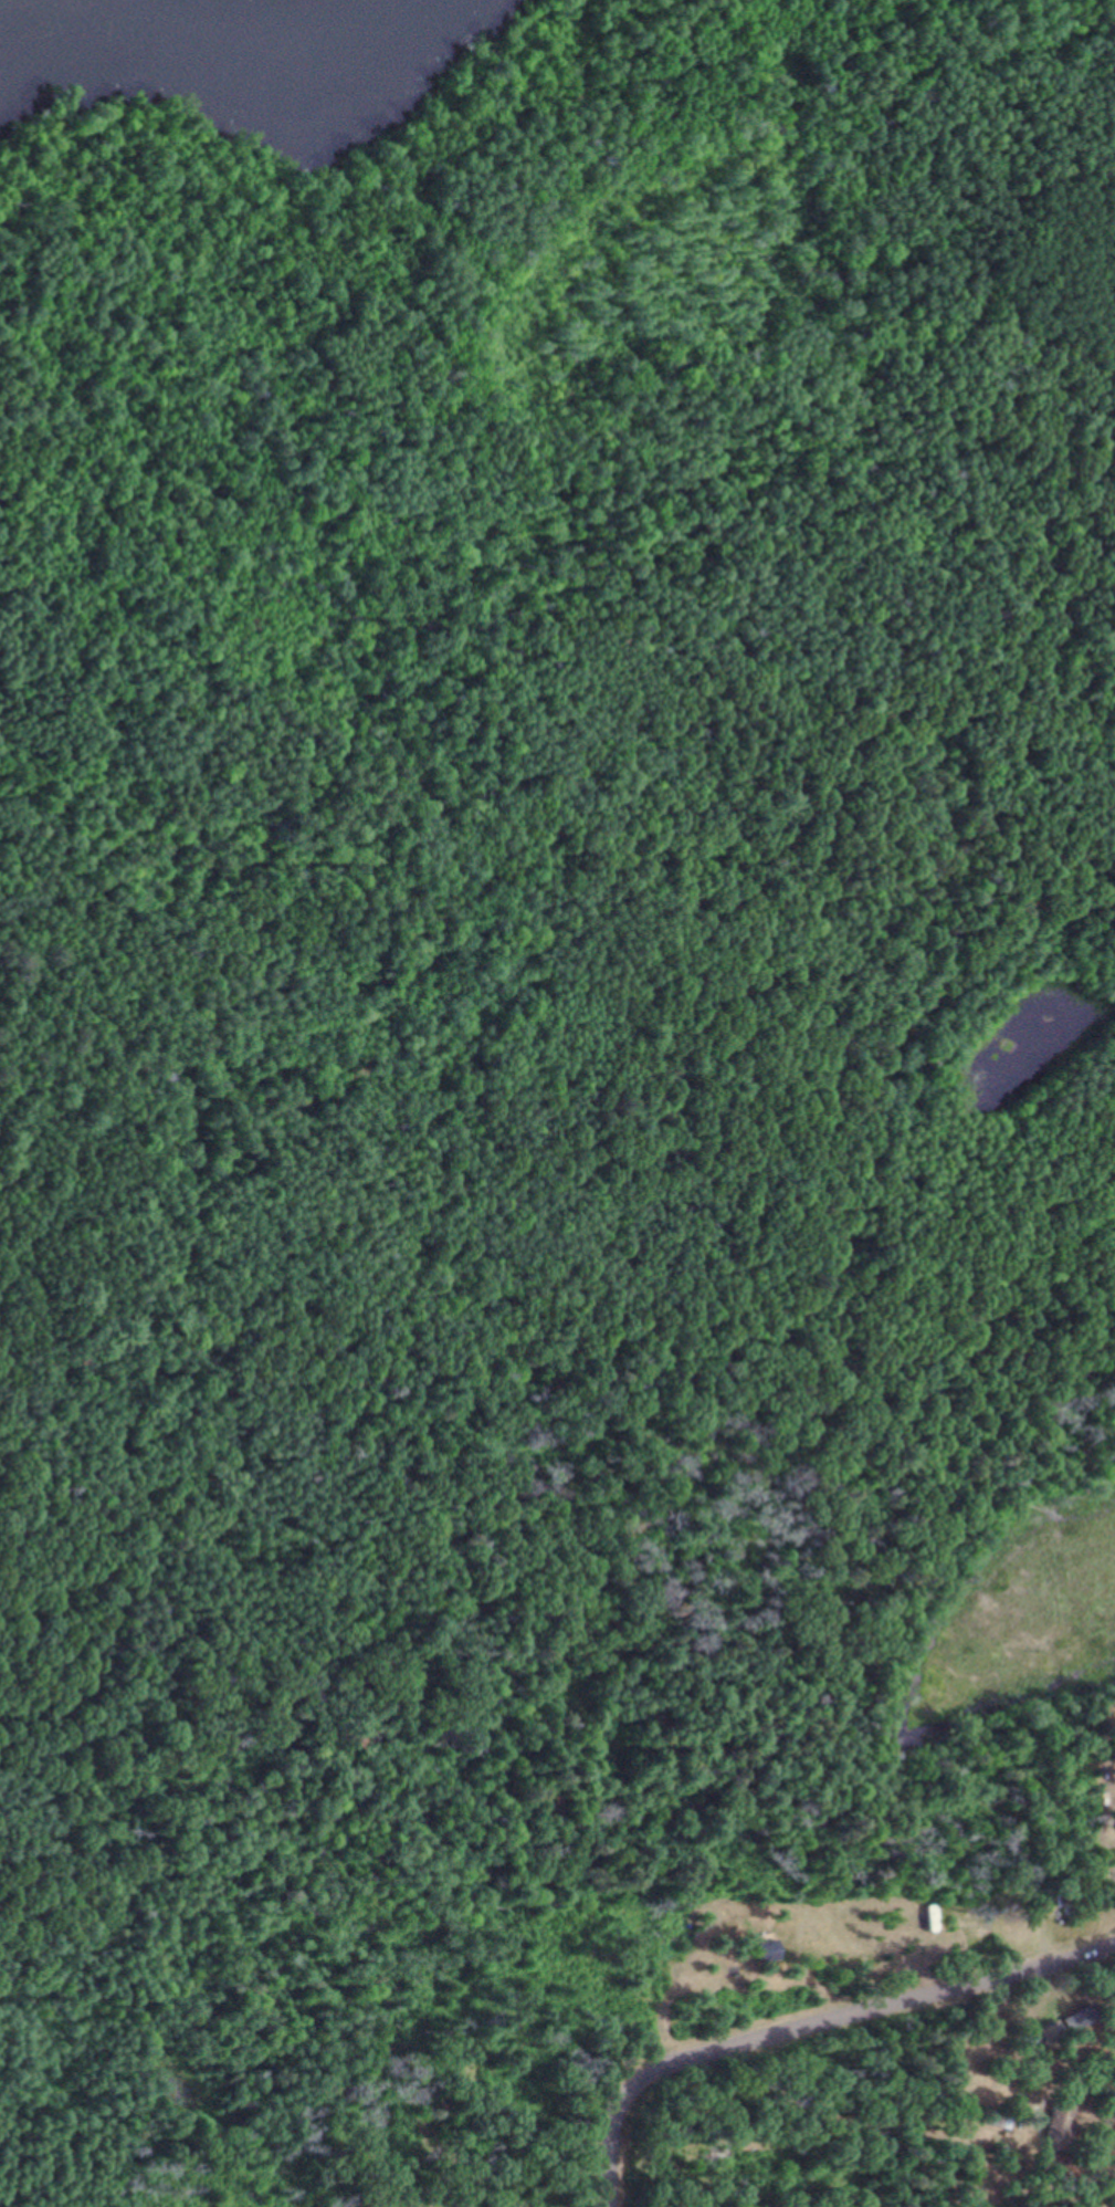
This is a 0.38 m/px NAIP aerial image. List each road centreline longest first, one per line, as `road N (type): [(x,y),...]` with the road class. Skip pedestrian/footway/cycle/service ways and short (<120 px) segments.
road 1 (residential): [(1114,1945),(652,2068),(618,2105),(609,2206)]

